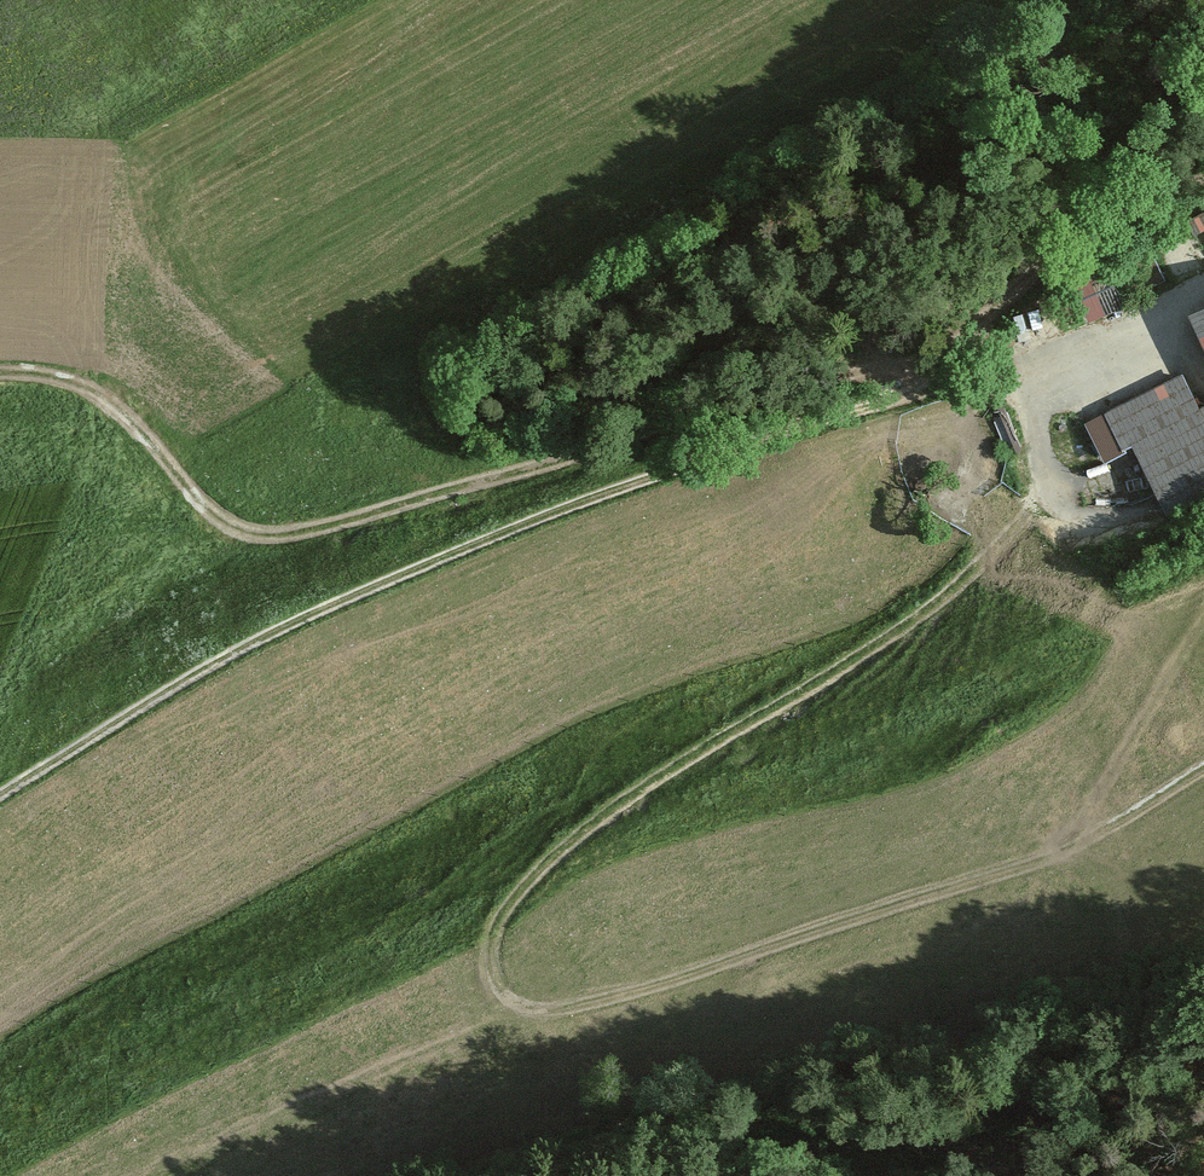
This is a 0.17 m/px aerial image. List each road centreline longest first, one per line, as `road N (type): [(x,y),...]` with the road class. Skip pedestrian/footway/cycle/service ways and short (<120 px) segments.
road 1 (track): [(972,381),(1000,507),(937,605),(597,804),(526,869),(493,932),(504,962),(572,991),(873,885),(1057,832),(1112,861),(1122,897),(1107,989),(923,1175)]
road 2 (track): [(1045,357),(584,503),(411,571),(133,710),(0,788)]
road 3 (track): [(0,374),(64,381),(103,399),(198,504),(255,536),(339,523),(487,481),(1045,357)]

